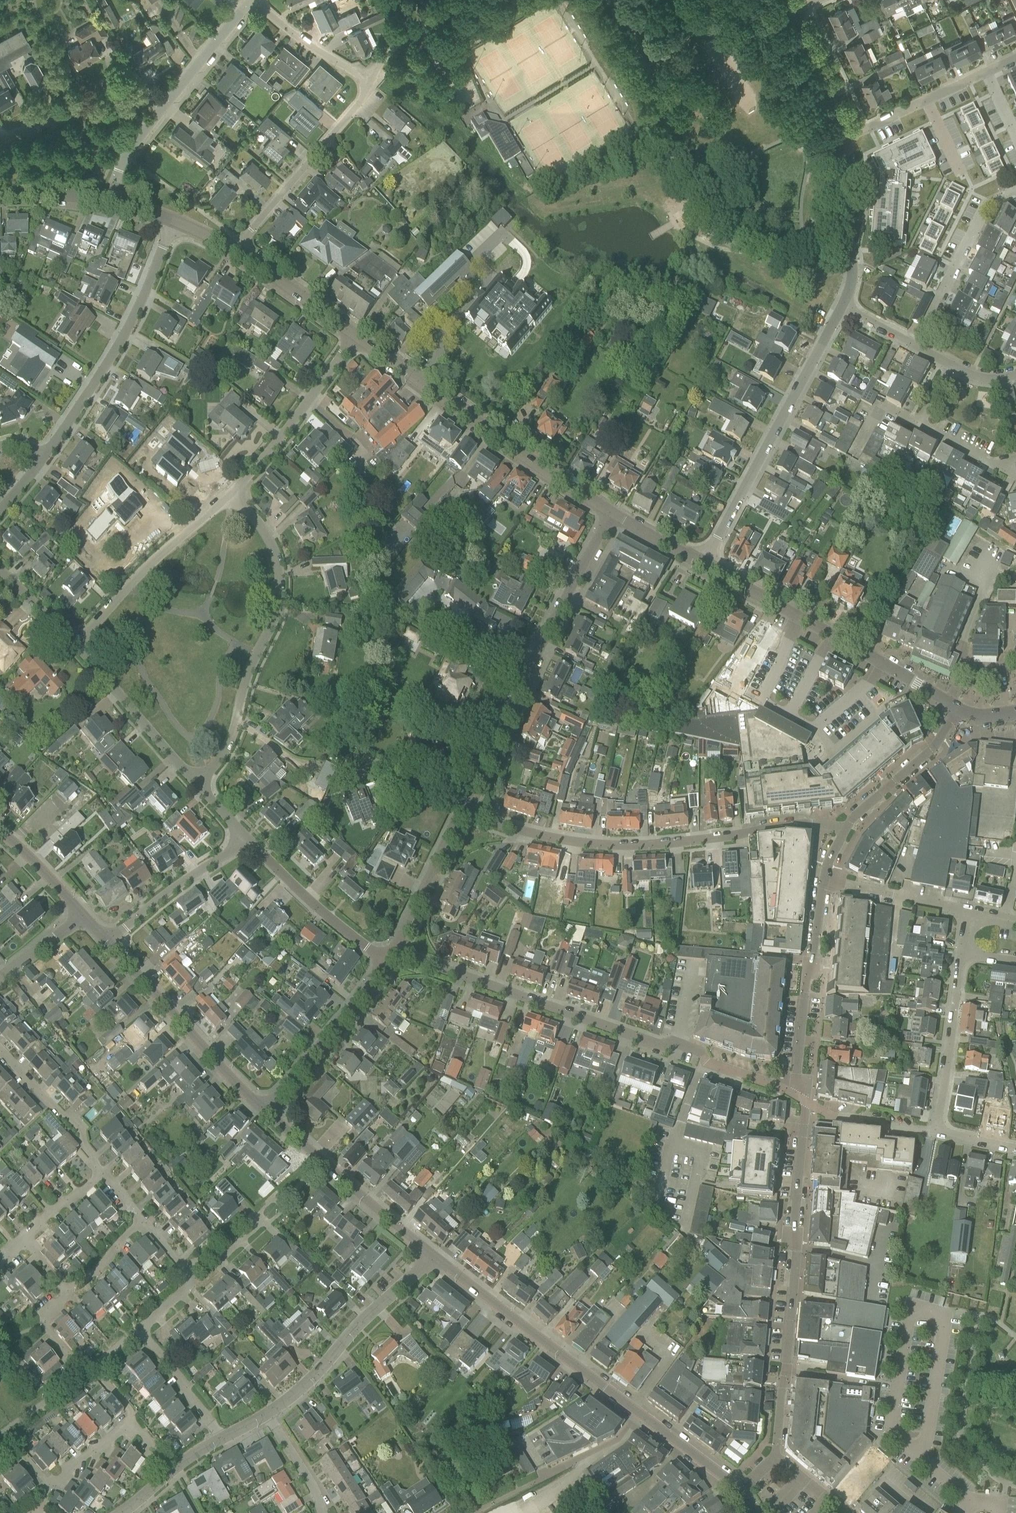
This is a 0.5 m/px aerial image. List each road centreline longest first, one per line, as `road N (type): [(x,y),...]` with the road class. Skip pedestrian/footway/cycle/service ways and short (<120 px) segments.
road 1 (unclassified): [(845,830),(811,823),(631,846),(563,840),(459,809)]
road 2 (residential): [(737,1490),(431,1255)]
road 3 (unclassified): [(234,250),(365,90),(358,75),(253,0)]
road 4 (residential): [(718,1066),(699,1049),(671,1039),(659,1045),(392,951)]
road 5 (unclassified): [(459,809),(613,514)]
road 6 (unclassified): [(230,495),(274,551),(279,599),(230,738),(197,783)]
road 7 (tertiary): [(613,514),(357,335)]
road 8 (unclassified): [(703,564),(842,307)]
road 9 (tertiary): [(957,707),(703,564)]
road 10 (unclassified): [(43,458),(114,353),(174,221)]
road 11 (residential): [(805,1101),(785,1372)]
road 12 (unclassified): [(263,1111),(107,942)]
road 13 (residential): [(823,878),(797,1073),(805,1101)]
road 14 (unclassified): [(271,1414),(431,1255)]
road 15 (unclassified): [(431,1255),(263,1111)]
road 16 (unclassified): [(75,645),(230,495)]
road 17 (unclassified): [(20,1451),(50,1484),(131,1422),(93,1368)]
road 18 (unclassified): [(230,495),(357,335)]
road 19 (unclassified): [(263,1111),(387,959)]
road 20 (residential): [(915,346),(985,206),(1015,191)]
road 21 (unclassified): [(197,783),(75,645)]
road 22 (unclassified): [(935,1133),(961,954)]
road 23 (unclassified): [(252,845),(387,959)]
road 24 (unclassified): [(107,942),(208,867),(252,845)]
road 25 (unclassified): [(842,307),(852,268),(845,139)]
road 26 (residential): [(957,707),(934,746),(845,830)]
road 27 (residential): [(147,129),(251,0)]
road 28 (residential): [(101,1171),(81,1142),(82,1128),(0,1049)]
road 29 (residential): [(0,139),(61,110),(110,108),(147,129)]
road 30 (unclassified): [(392,951),(459,809)]
road 31 (residential): [(967,1512),(967,1501),(894,1432),(900,1389)]
road 32 (residential): [(845,139),(985,73)]
road 33 (tertiary): [(357,335),(234,250)]
road 34 (unclassified): [(823,878),(967,911)]
road 35 (unclassified): [(221,1440),(180,1374),(139,1330)]
road 36 (unclassified): [(845,139),(792,13)]

